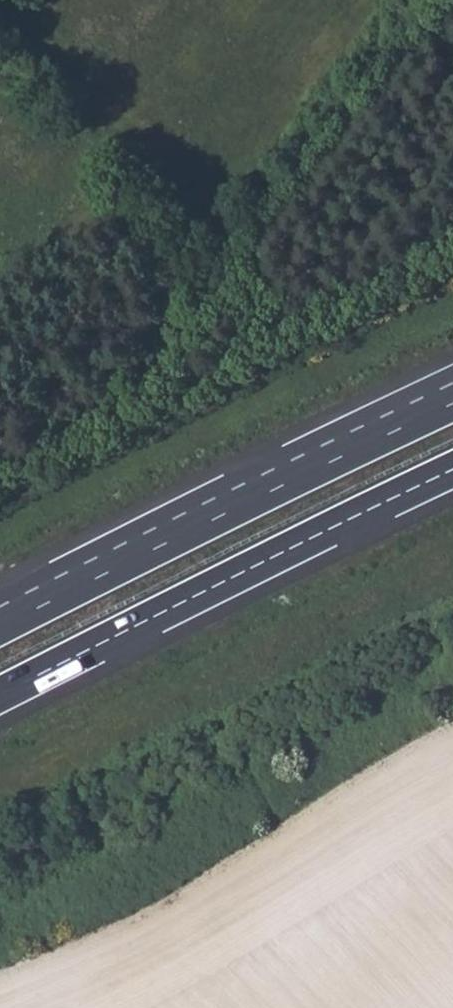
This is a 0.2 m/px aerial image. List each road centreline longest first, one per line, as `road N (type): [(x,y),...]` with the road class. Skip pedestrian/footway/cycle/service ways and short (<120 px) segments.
road 1 (motorway): [(0,696),(452,469)]
road 2 (motorway): [(452,405),(0,629)]

